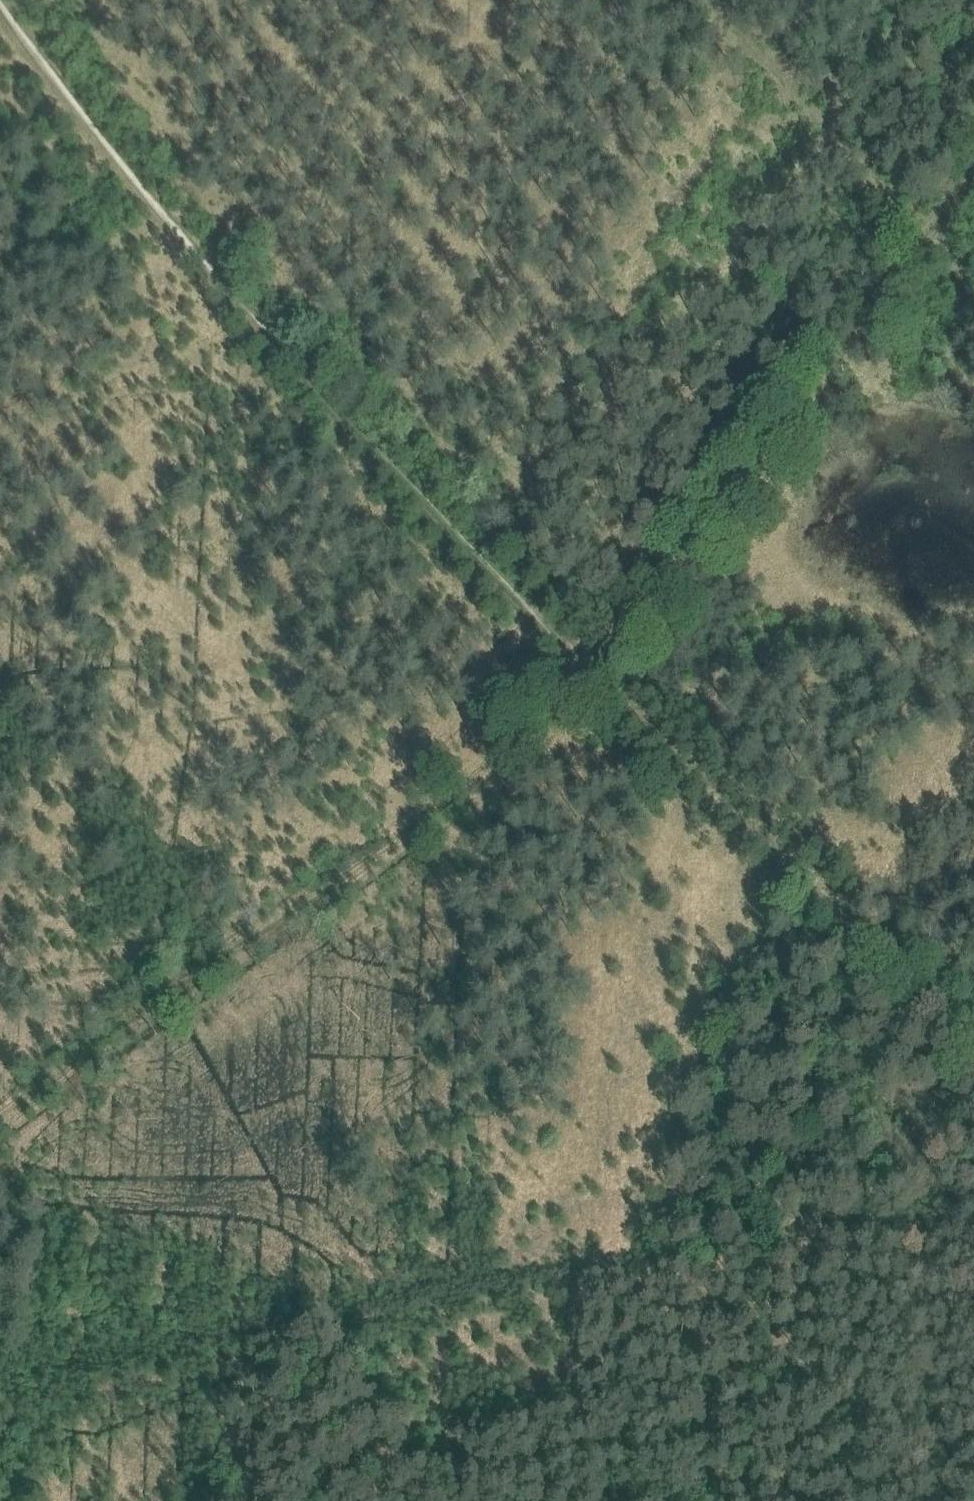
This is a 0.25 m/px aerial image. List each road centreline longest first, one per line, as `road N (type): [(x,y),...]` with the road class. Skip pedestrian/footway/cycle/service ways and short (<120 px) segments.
road 1 (track): [(0,25),(134,228),(239,330),(554,682),(973,1055)]

